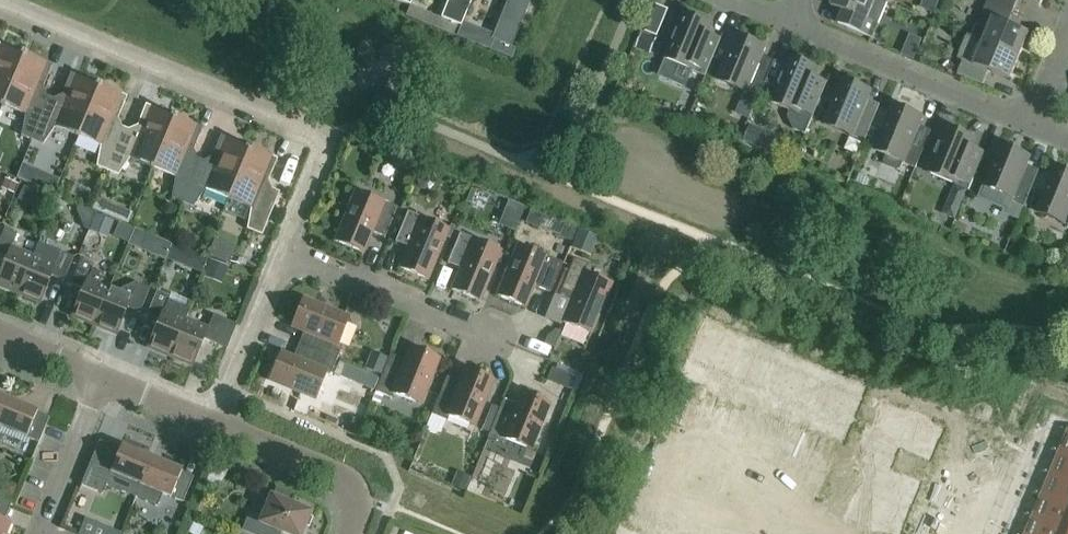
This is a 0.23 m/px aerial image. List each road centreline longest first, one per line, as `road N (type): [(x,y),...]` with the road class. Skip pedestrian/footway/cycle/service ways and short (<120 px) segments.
road 1 (residential): [(289,251),(334,138),(0,2)]
road 2 (residential): [(802,0),(789,32),(1034,129)]
road 3 (residential): [(553,355),(289,251)]
road 4 (residential): [(952,510),(983,435),(1028,454),(997,529)]
road 5 (residential): [(349,533),(359,510),(348,477),(219,424)]
road 6 (residential): [(219,424),(289,251)]
road 7 (residential): [(32,533),(95,376)]
road 8 (residential): [(815,533),(659,472)]
road 9 (residential): [(219,424),(95,376)]

